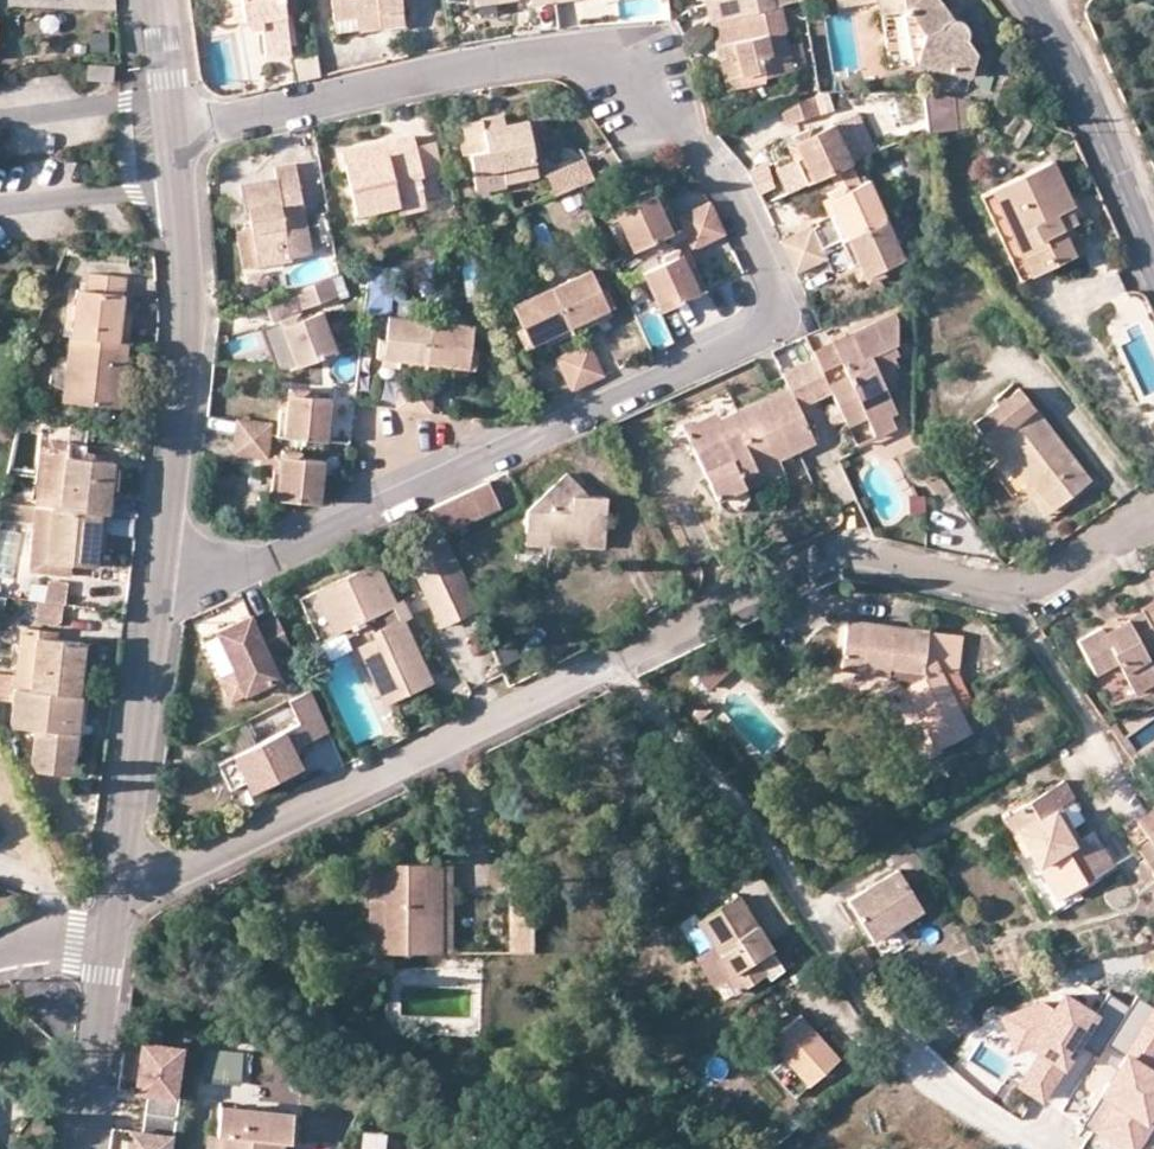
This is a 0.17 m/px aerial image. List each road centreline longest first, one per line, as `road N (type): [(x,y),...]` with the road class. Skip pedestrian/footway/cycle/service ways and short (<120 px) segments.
road 1 (residential): [(171,135),(510,59),(584,57),(637,84),(721,183),(751,242),(771,310),(759,336),(728,354),(151,604)]
road 2 (residential): [(106,930),(162,884),(827,563),(873,563),(1007,592),(1057,578),(1153,517)]
road 3 (residential): [(151,604),(187,323),(171,135)]
road 4 (residential): [(106,930),(151,604)]
road 5 (tertiary): [(1153,263),(1087,110),(1024,0)]
road 6 (residential): [(80,1148),(106,930)]
road 7 (residential): [(171,135),(157,0)]

